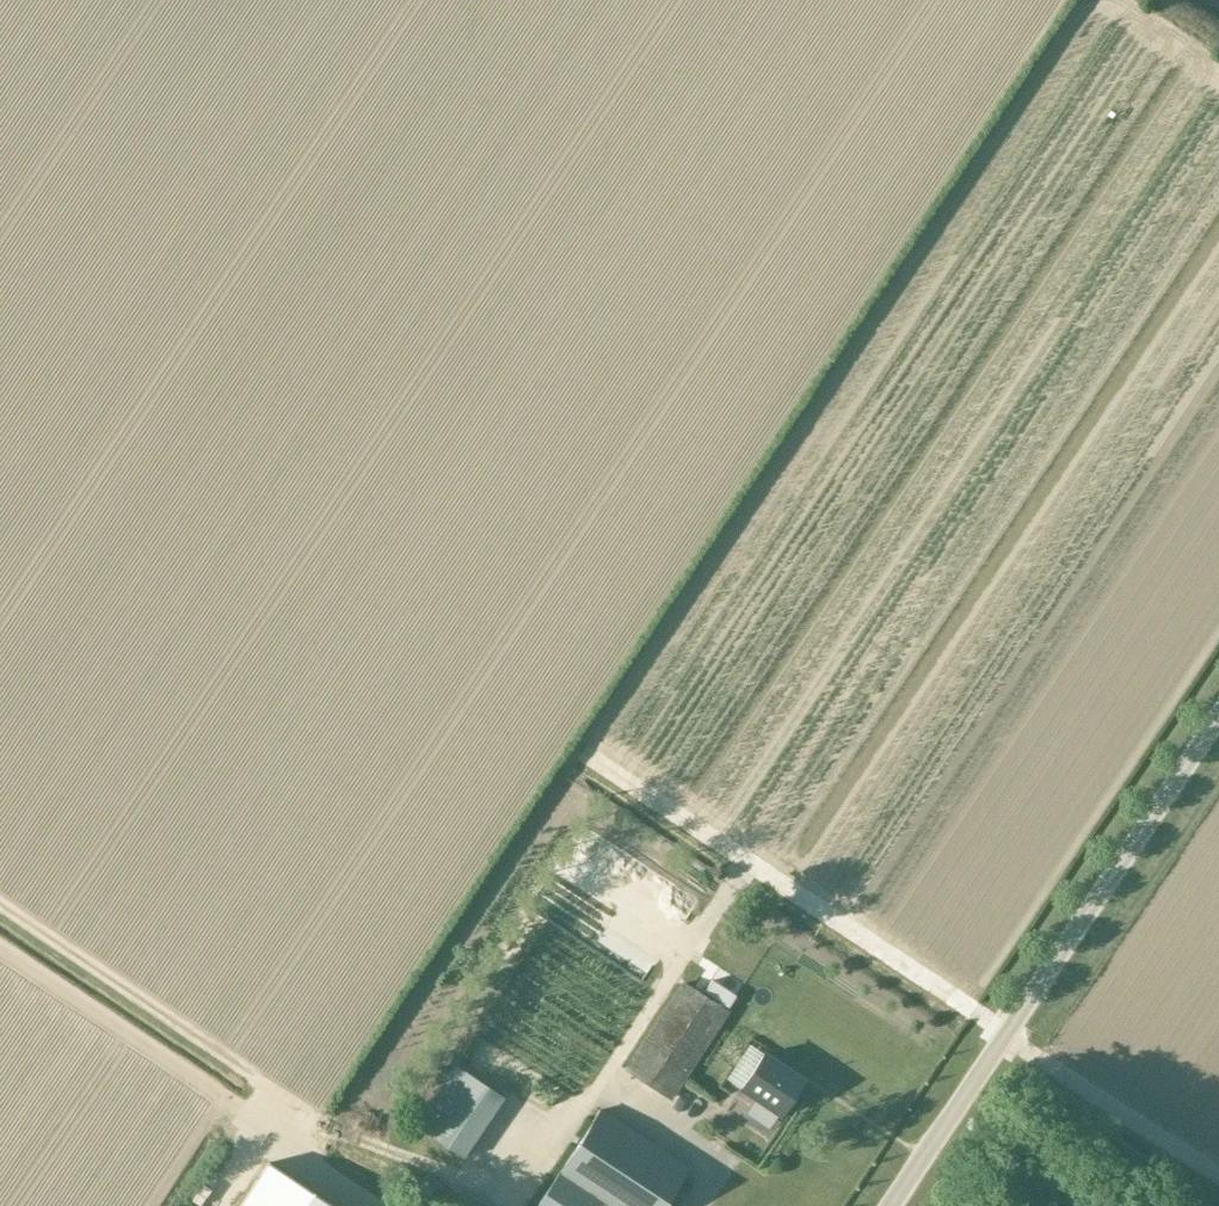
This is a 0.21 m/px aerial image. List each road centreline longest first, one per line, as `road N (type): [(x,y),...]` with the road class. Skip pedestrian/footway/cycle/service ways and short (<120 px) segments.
road 1 (unclassified): [(890,1205),(1218,715)]

